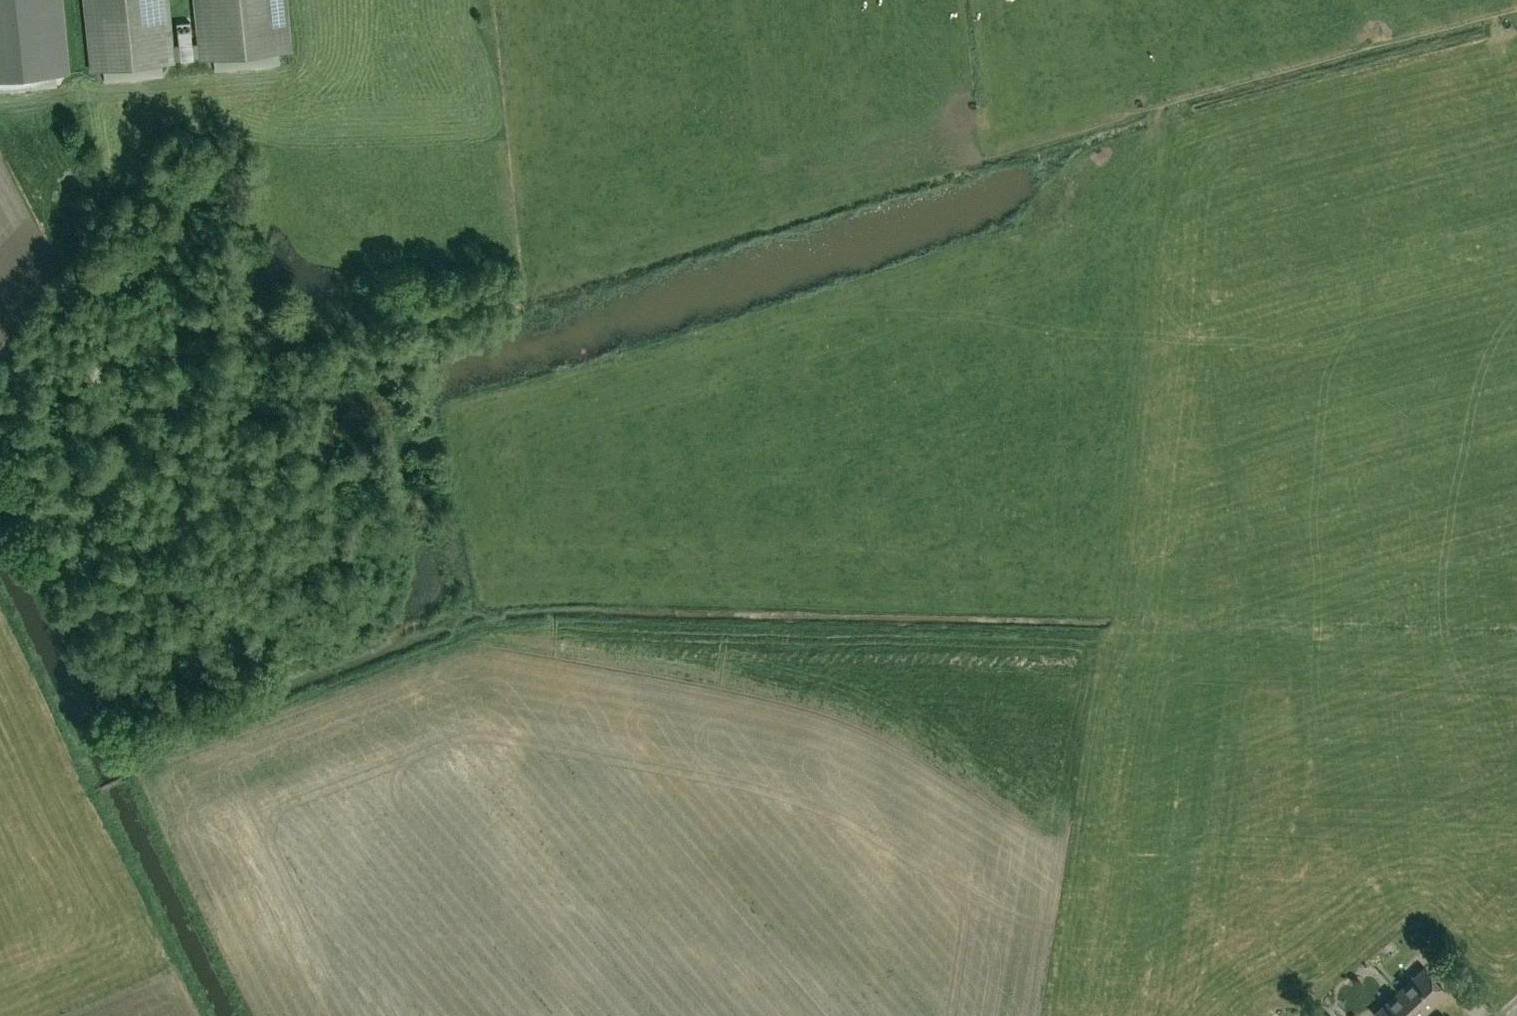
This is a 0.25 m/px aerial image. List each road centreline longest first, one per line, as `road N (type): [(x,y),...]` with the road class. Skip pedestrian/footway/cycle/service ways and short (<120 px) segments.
road 1 (track): [(1000,146),(1516,8)]

